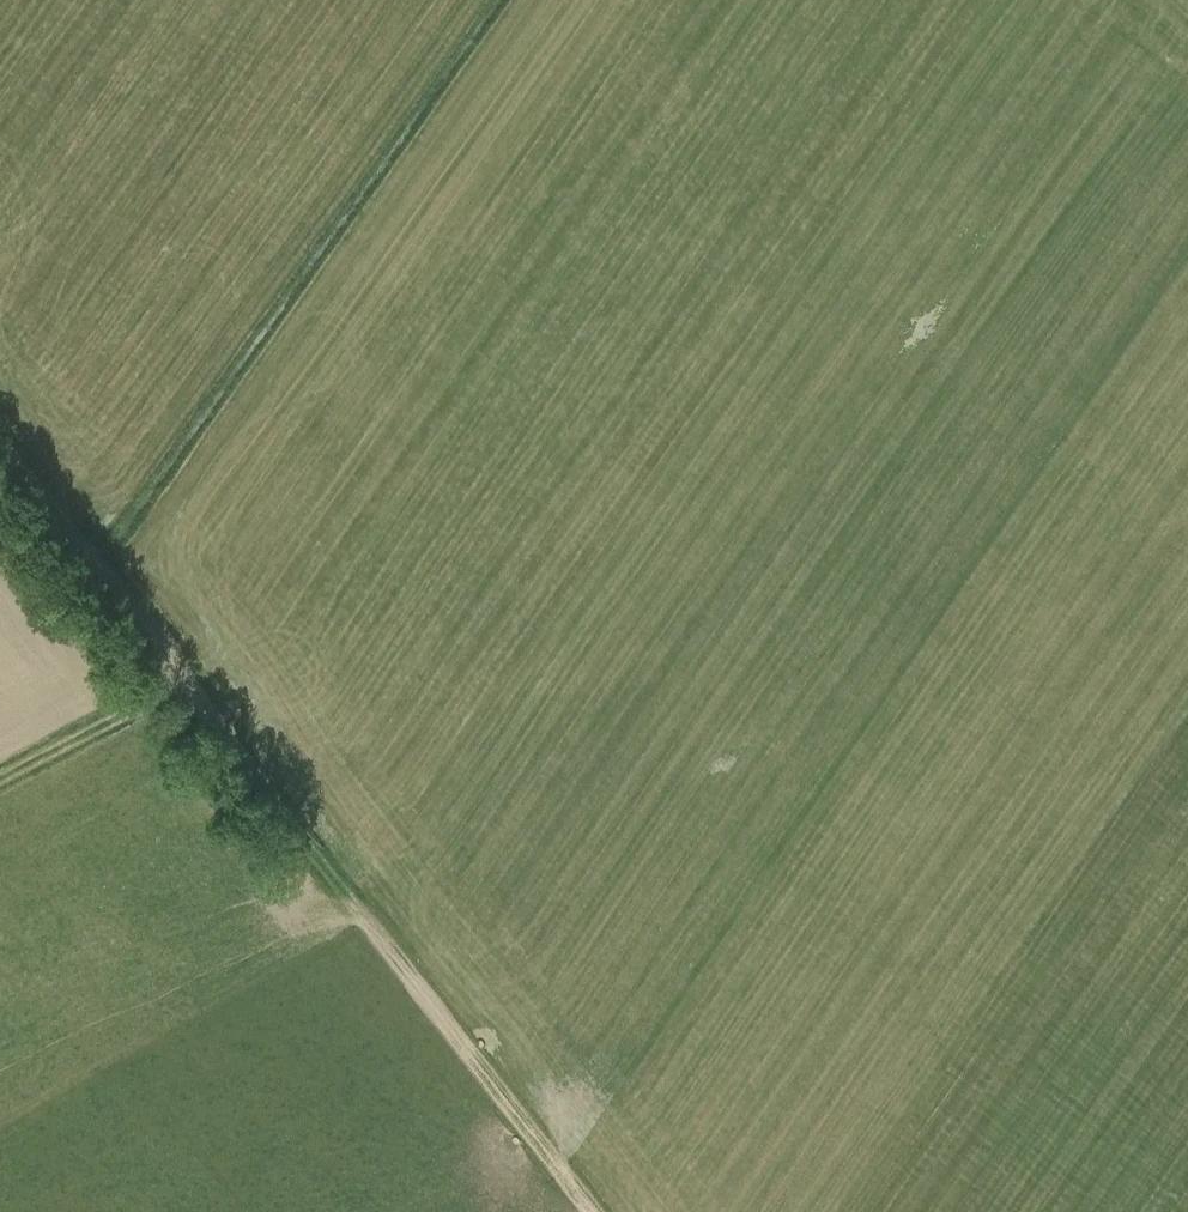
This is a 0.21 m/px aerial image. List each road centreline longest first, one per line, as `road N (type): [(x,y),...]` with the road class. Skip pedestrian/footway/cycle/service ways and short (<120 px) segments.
road 1 (track): [(0,509),(150,692),(0,773)]
road 2 (track): [(150,692),(281,860)]

